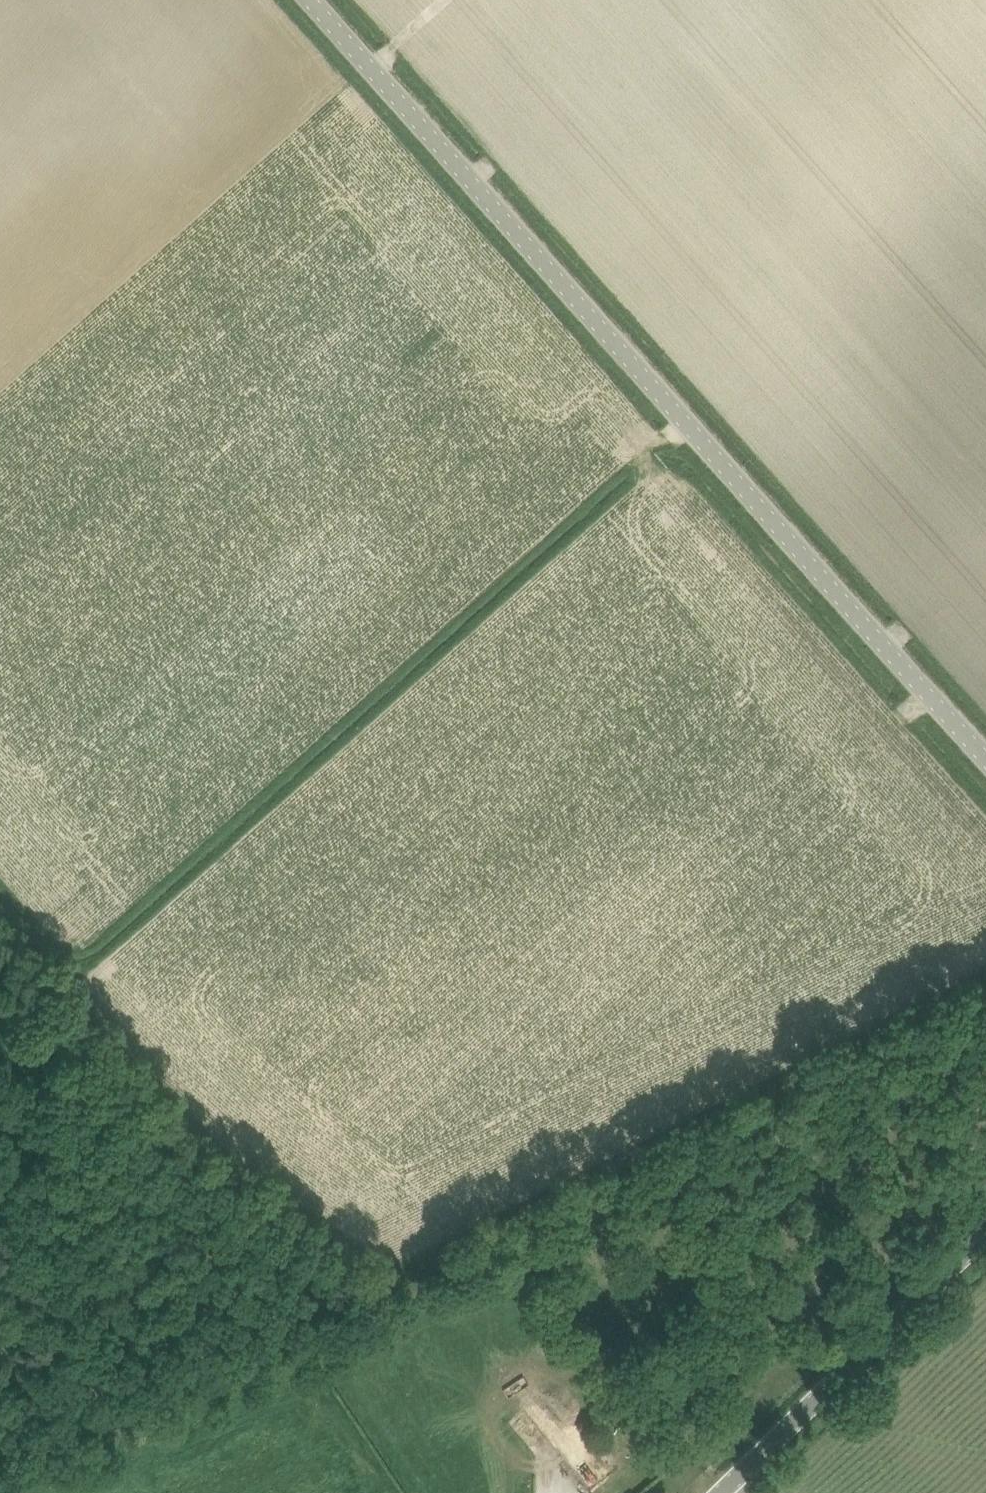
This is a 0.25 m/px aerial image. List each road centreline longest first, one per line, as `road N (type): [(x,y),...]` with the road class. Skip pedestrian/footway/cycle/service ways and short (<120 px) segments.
road 1 (unclassified): [(985,763),(313,0)]
road 2 (unclassified): [(729,1492),(985,1238)]

